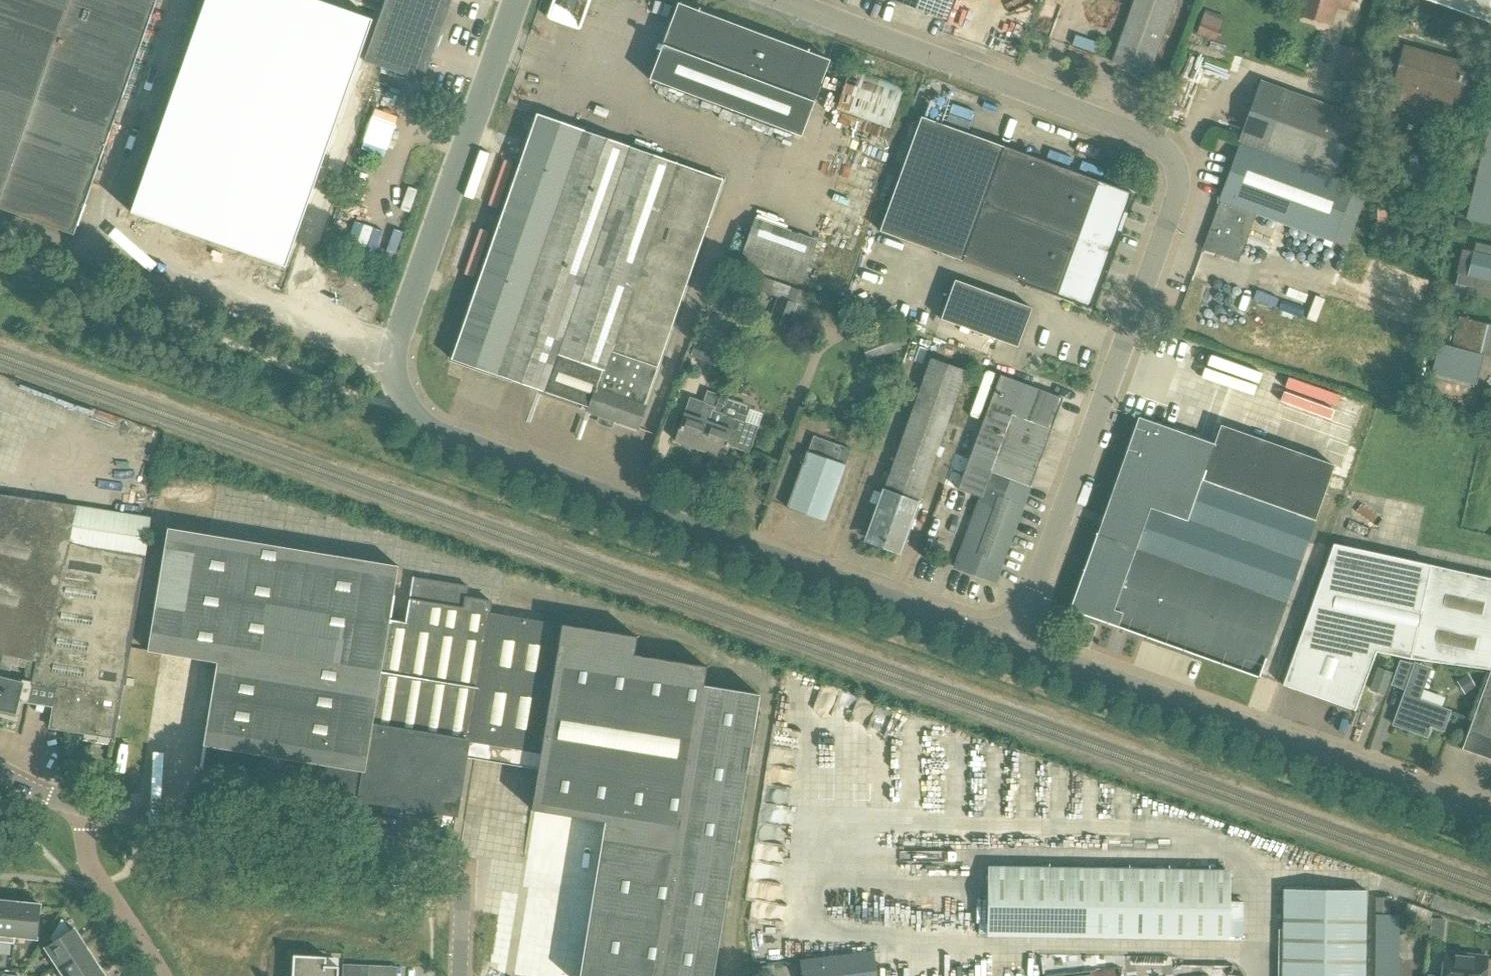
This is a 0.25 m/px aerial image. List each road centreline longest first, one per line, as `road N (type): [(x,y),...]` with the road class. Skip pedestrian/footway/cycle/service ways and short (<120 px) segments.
road 1 (unclassified): [(1017,641),(440,437),(399,398),(392,368),(397,339),(511,0)]
road 2 (unclassified): [(1017,641),(1178,196),(1177,165),(1158,139),(786,0)]
road 3 (unclassified): [(1490,818),(1017,641)]
road 4 (residential): [(460,975),(461,895),(444,867),(91,809)]
road 5 (track): [(0,257),(371,385),(416,418)]
road 6 (residential): [(91,809),(87,840),(96,878),(163,975)]

